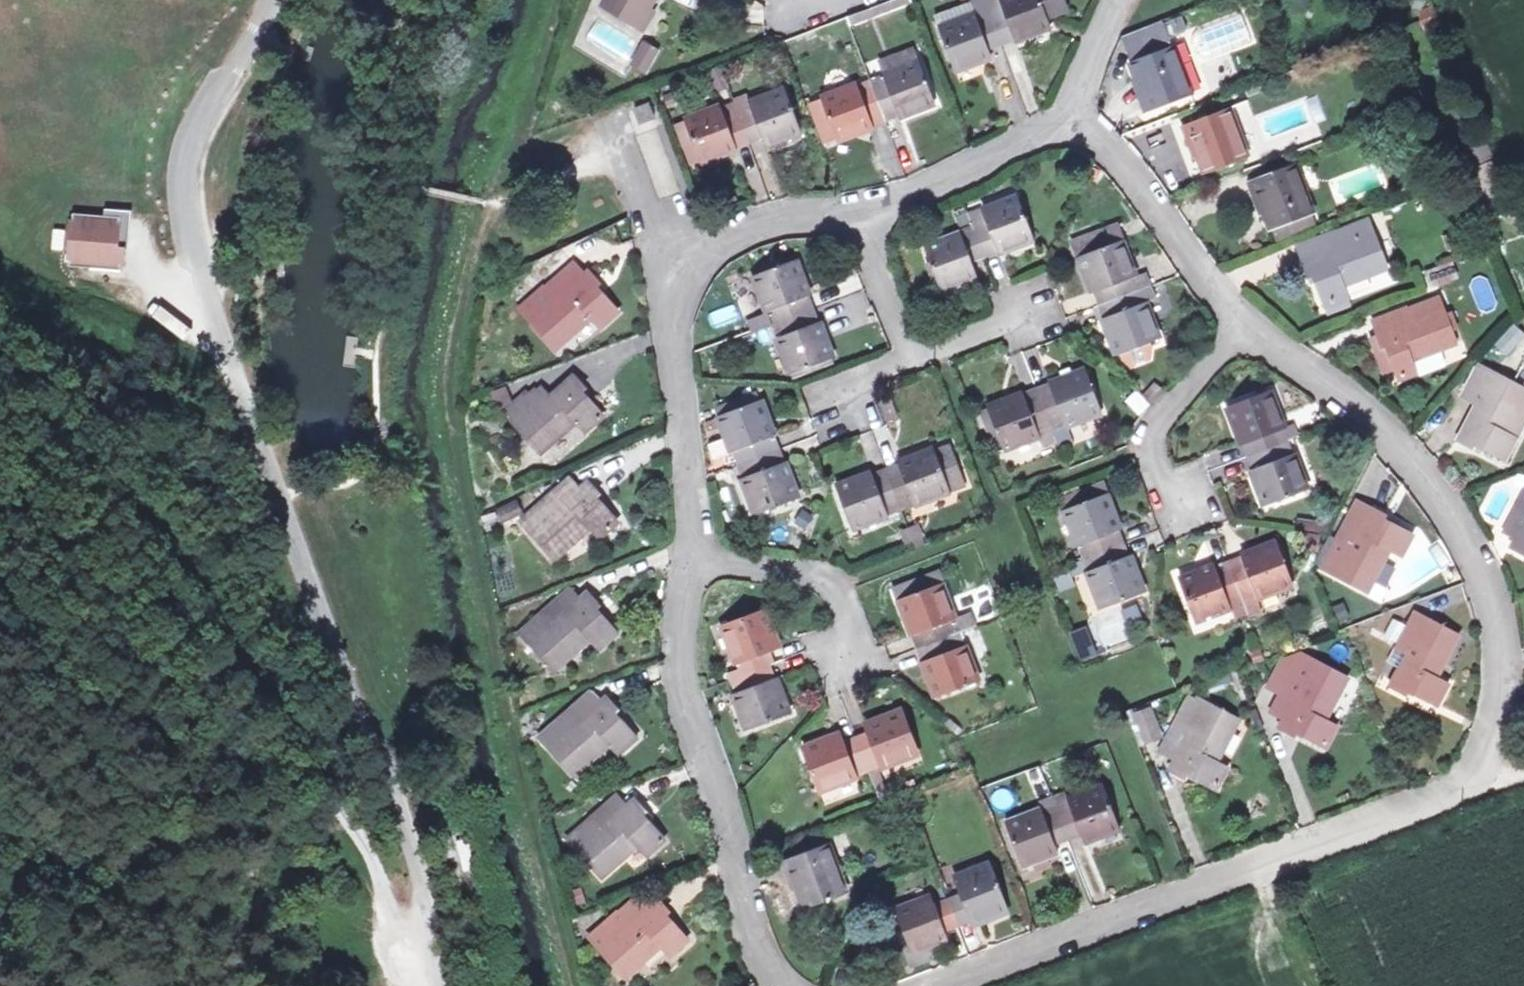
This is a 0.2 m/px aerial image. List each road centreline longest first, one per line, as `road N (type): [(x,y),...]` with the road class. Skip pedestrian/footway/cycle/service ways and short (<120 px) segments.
road 1 (residential): [(936,985),(1461,792),(1485,744),(1501,686),(1484,590),(1427,479),(1246,316)]
road 2 (unclassified): [(441,985),(415,874),(212,313),(186,203),(193,134),(232,79)]
road 3 (track): [(0,406),(61,447),(366,848),(388,906),(434,952)]
road 4 (residential): [(857,202),(726,233),(673,267),(662,303),(688,553)]
road 5 (residential): [(688,553),(679,666),(760,949),(779,985)]
road 6 (residential): [(1246,316),(1167,227),(1121,155),(1058,112)]
road 7 (residential): [(1058,112),(971,163),(857,202)]
road 8 (residential): [(688,553),(820,581),(837,599),(850,654)]
road 9 (residential): [(1246,316),(1150,430),(1167,489)]
road 10 (residential): [(857,202),(906,357)]
road 11 (residential): [(1121,0),(1058,112)]

